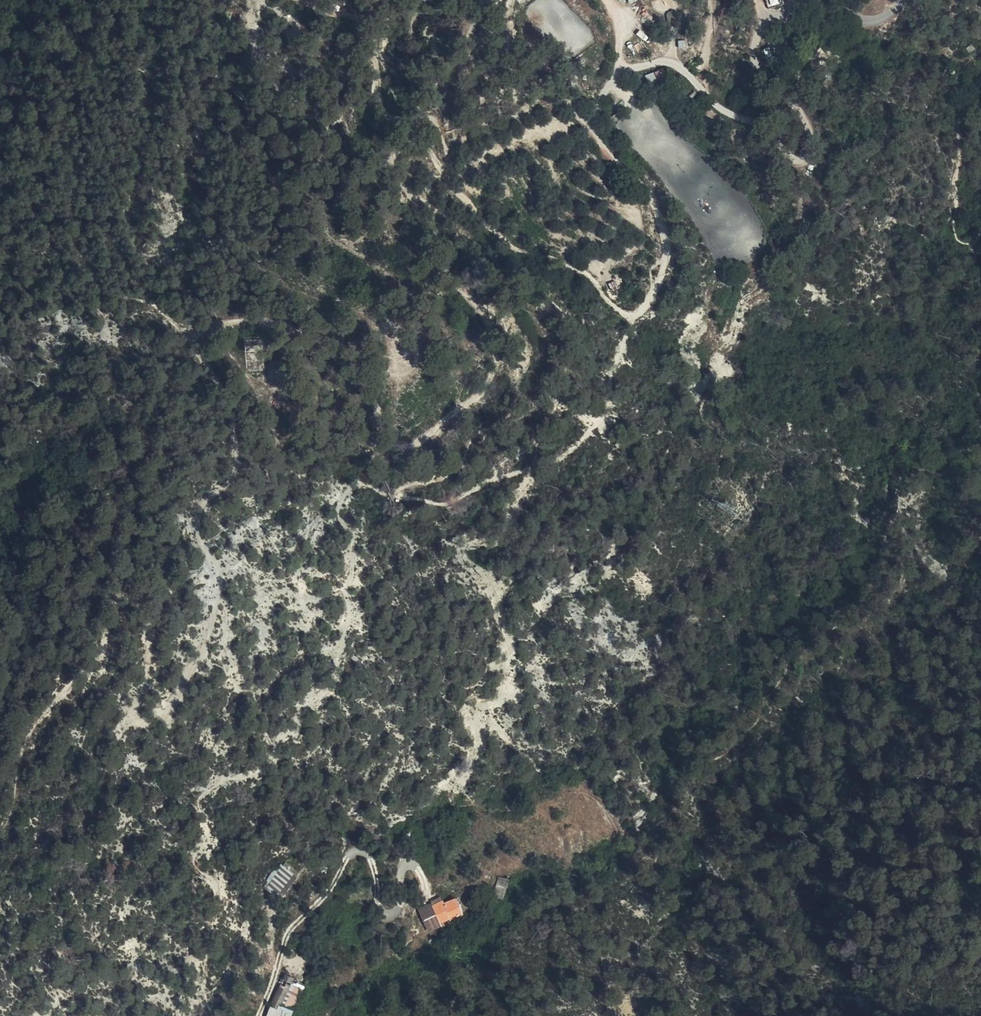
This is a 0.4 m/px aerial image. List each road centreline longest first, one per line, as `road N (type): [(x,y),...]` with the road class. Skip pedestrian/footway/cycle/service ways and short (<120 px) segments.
road 1 (track): [(768,17),(753,69),(802,125),(795,142),(717,107),(675,63),(593,72),(578,91),(588,134),(663,212),(668,267),(649,307),(623,318),(583,274)]
road 2 (track): [(257,1015),(286,935),(329,889),(348,854),(390,850),(410,861),(428,896)]

